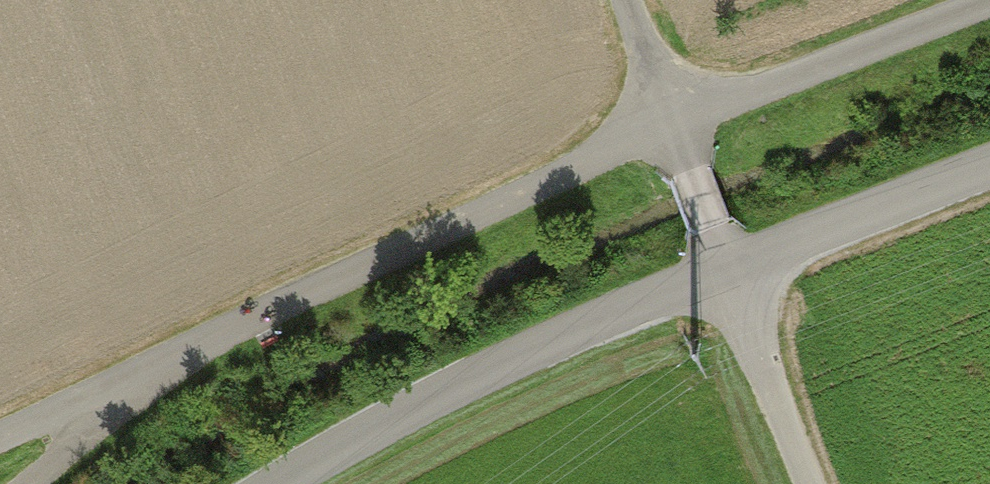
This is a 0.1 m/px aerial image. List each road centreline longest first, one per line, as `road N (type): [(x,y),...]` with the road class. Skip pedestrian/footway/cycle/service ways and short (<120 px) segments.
road 1 (track): [(132,377),(673,126),(989,1)]
road 2 (unclassified): [(989,166),(551,341),(283,483)]
road 3 (track): [(625,0),(811,483)]
road 4 (track): [(25,483),(92,428),(132,377)]
road 5 (track): [(0,439),(132,377)]

